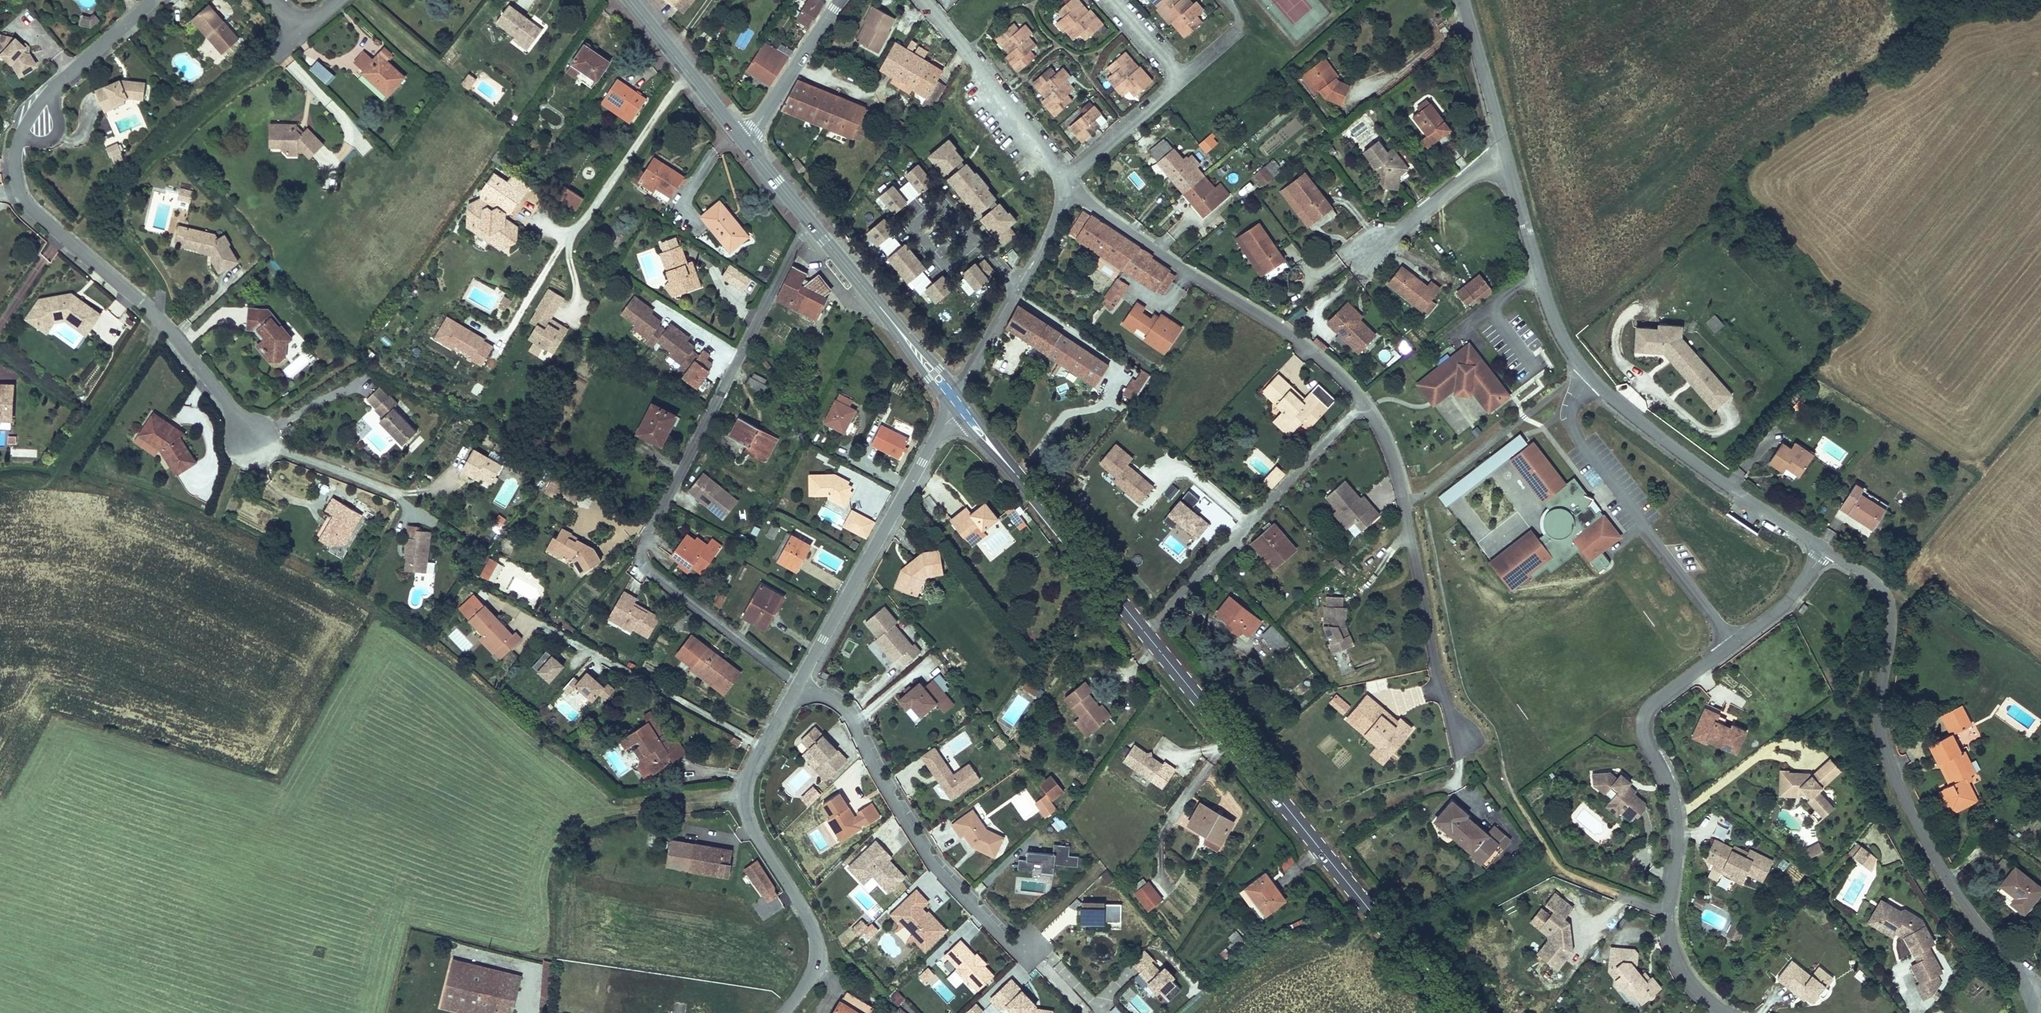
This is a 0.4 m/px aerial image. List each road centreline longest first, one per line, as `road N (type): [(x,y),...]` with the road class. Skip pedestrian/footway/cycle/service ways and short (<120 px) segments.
road 1 (primary): [(1453,1012),(955,401)]
road 2 (unclassified): [(395,494),(254,440),(157,317),(21,196),(15,162),(33,115),(154,0)]
road 3 (residential): [(1465,743),(1439,686),(1396,470),(1363,402),(1305,346),(1067,185)]
road 4 (residential): [(807,221),(641,560),(798,686)]
road 5 (unclassified): [(1826,550),(1795,595),(1656,701),(1647,720),(1681,825),(1672,937),(1681,966),(1716,1012)]
road 6 (unclassified): [(1504,147),(1547,303),(1591,379),(1670,445),(1826,550)]
road 7 (unclassified): [(1826,550),(1883,592),(1888,615),(1878,721),(1891,774),(1953,896),(2021,983),(2034,1012)]
road 8 (residential): [(1033,951),(1007,942),(937,870),(842,706),(798,686)]
road 9 (residential): [(798,686),(754,766),(748,802),(762,845),(817,942),(812,974),(782,1012)]
road 10 (residential): [(955,401),(798,686)]
road 11 (track): [(1363,402),(1147,634)]
road 12 (residential): [(1067,185),(1180,78),(1110,0)]
road 13 (residential): [(955,401),(1067,185)]
road 14 (residential): [(922,0),(1067,185)]
road 15 (primary): [(955,401),(807,221)]
road 16 (residential): [(582,236),(692,79)]
road 17 (unclassified): [(1353,265),(1504,147)]
road 18 (tertiary): [(841,0),(743,141)]
road 19 (unclassified): [(1463,0),(1504,147)]

